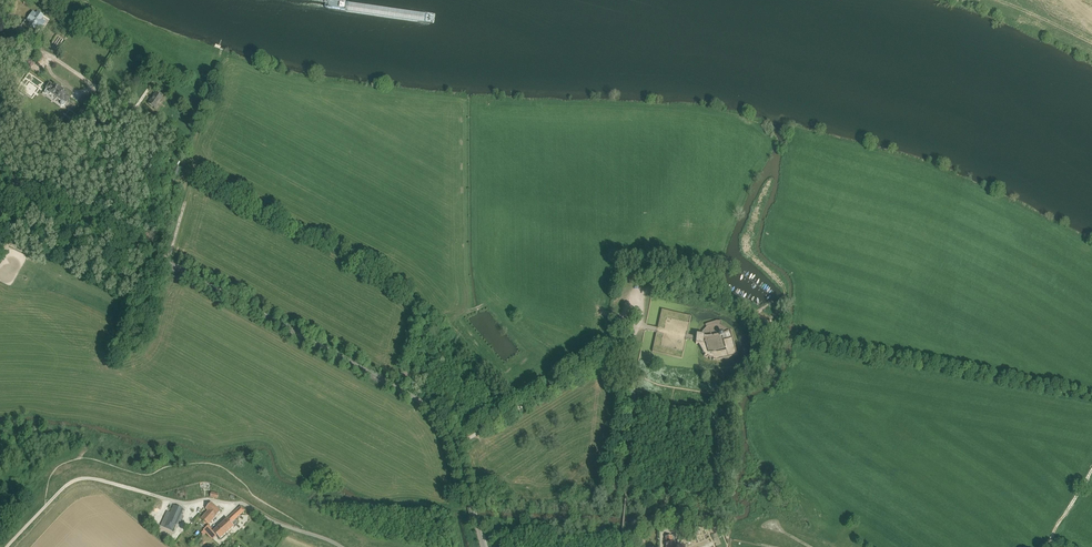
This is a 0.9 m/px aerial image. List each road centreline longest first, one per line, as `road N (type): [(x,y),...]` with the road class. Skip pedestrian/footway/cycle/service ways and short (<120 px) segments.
road 1 (tertiary): [(485,546),(454,446),(426,407),(140,248)]
road 2 (residential): [(0,59),(46,53),(133,114),(140,248)]
road 3 (track): [(874,355),(1091,397)]
road 4 (track): [(211,500),(182,503),(82,478),(46,506)]
road 5 (tertiary): [(140,248),(0,171)]

